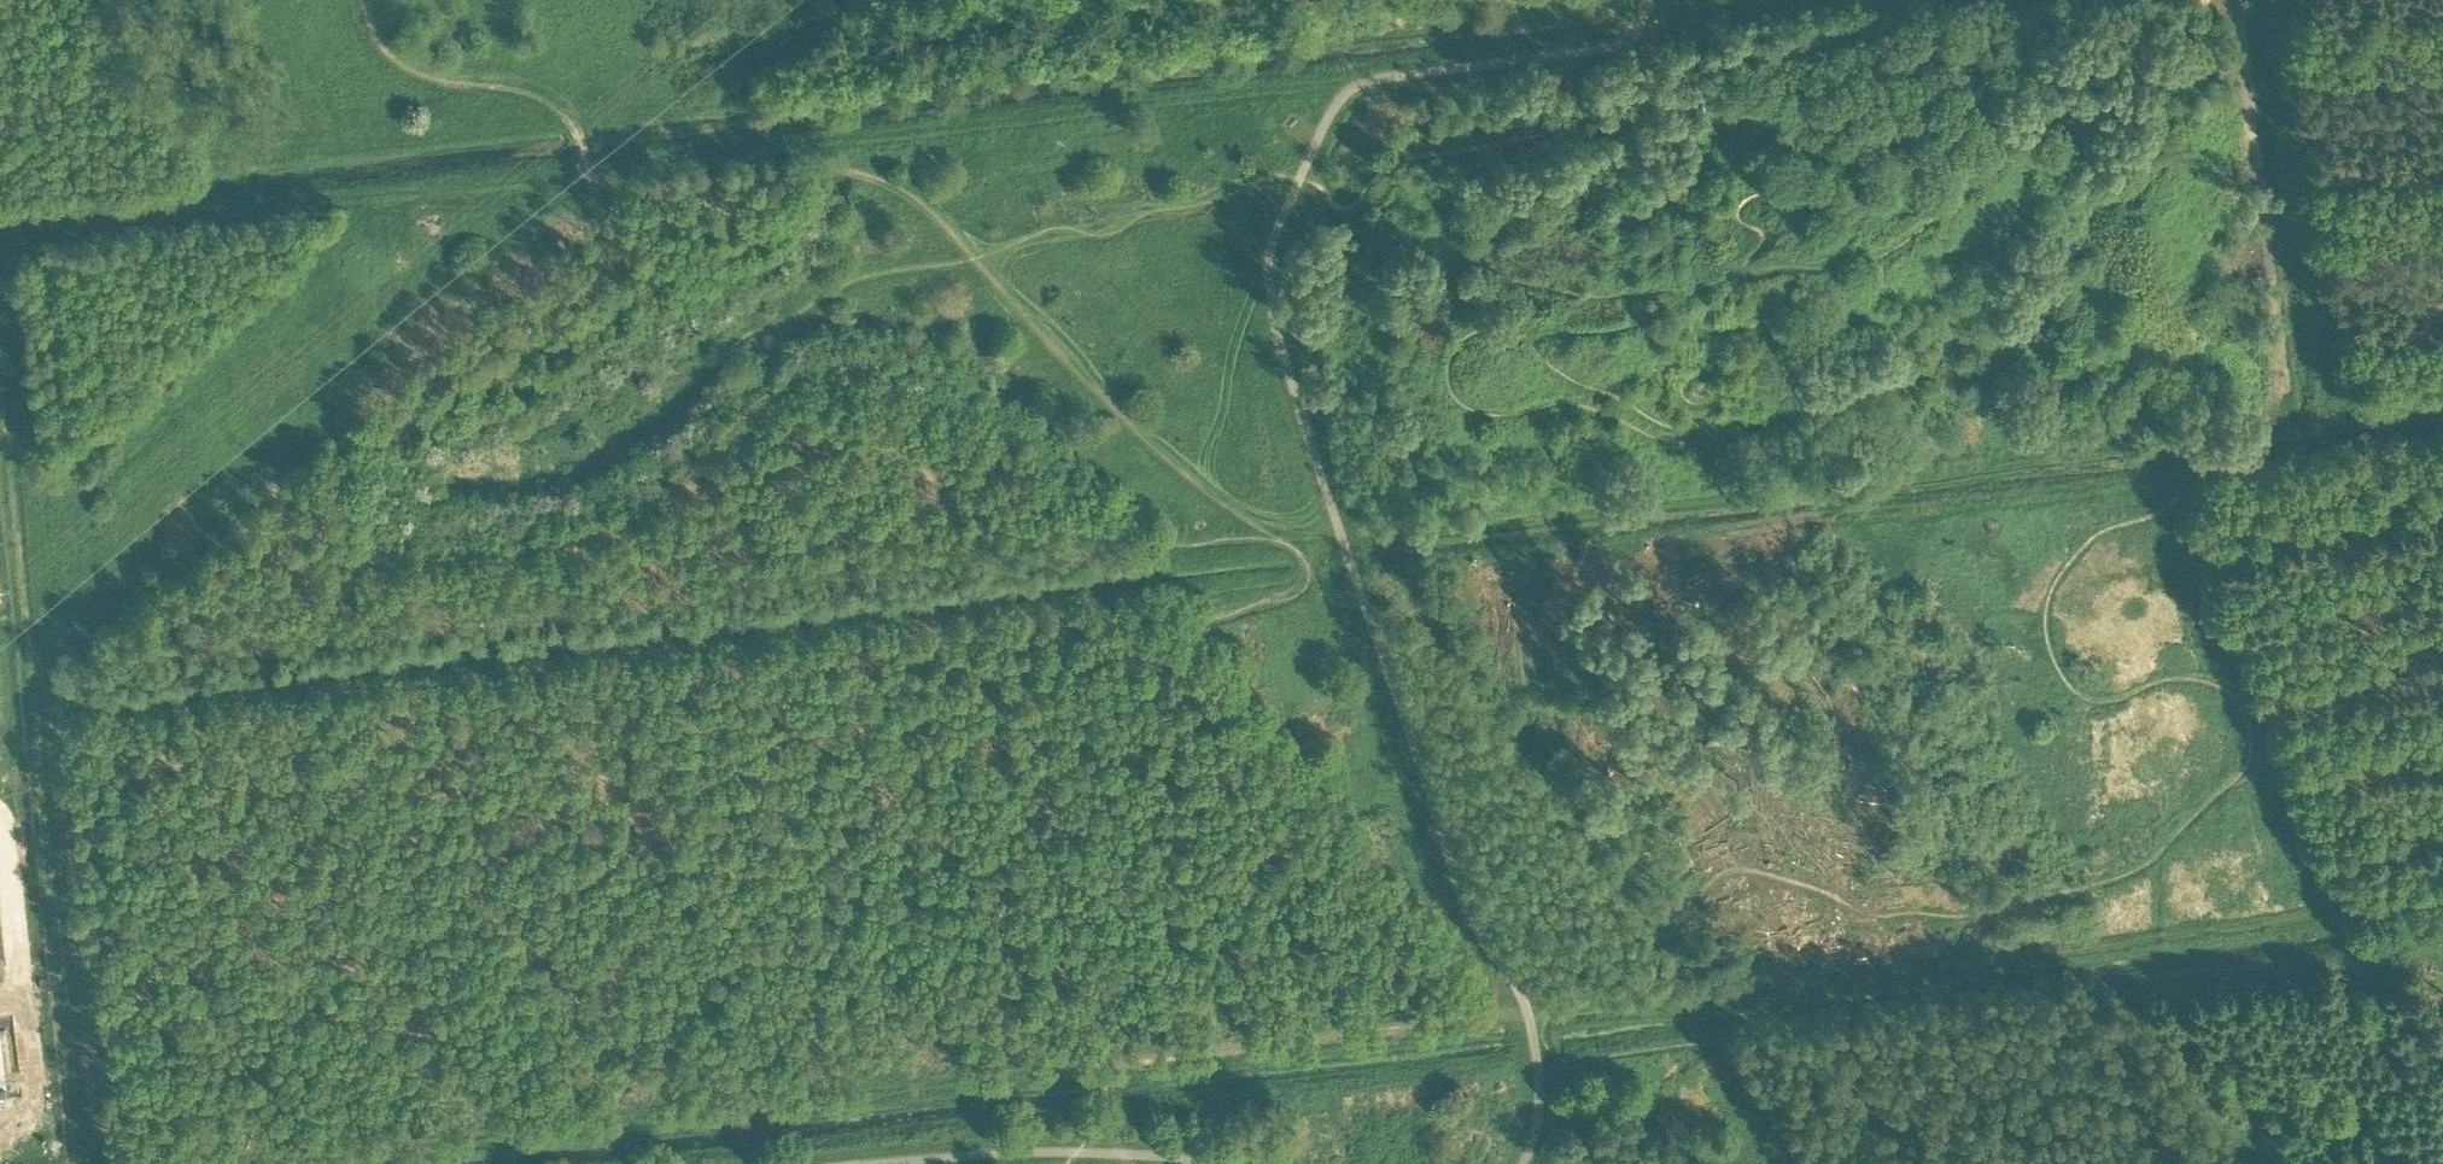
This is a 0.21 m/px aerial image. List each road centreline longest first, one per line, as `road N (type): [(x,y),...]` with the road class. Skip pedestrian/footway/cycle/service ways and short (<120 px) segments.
road 1 (track): [(2442,403),(1343,541),(1283,539)]
road 2 (track): [(1283,539),(1128,424),(927,204),(899,186),(827,165),(633,188),(607,182),(589,164),(574,121),(546,90),(406,67),(373,33),(362,0)]
road 3 (track): [(1267,276),(1466,257),(1540,282),(1672,287),(1872,261),(1953,196),(2054,99)]
road 4 (track): [(1489,1012),(1494,984),(1453,923),(1367,662),(1333,625),(1309,578)]
road 5 (track): [(1341,94),(996,172),(965,193),(946,226)]
road 6 (track): [(2054,99),(2169,0)]

